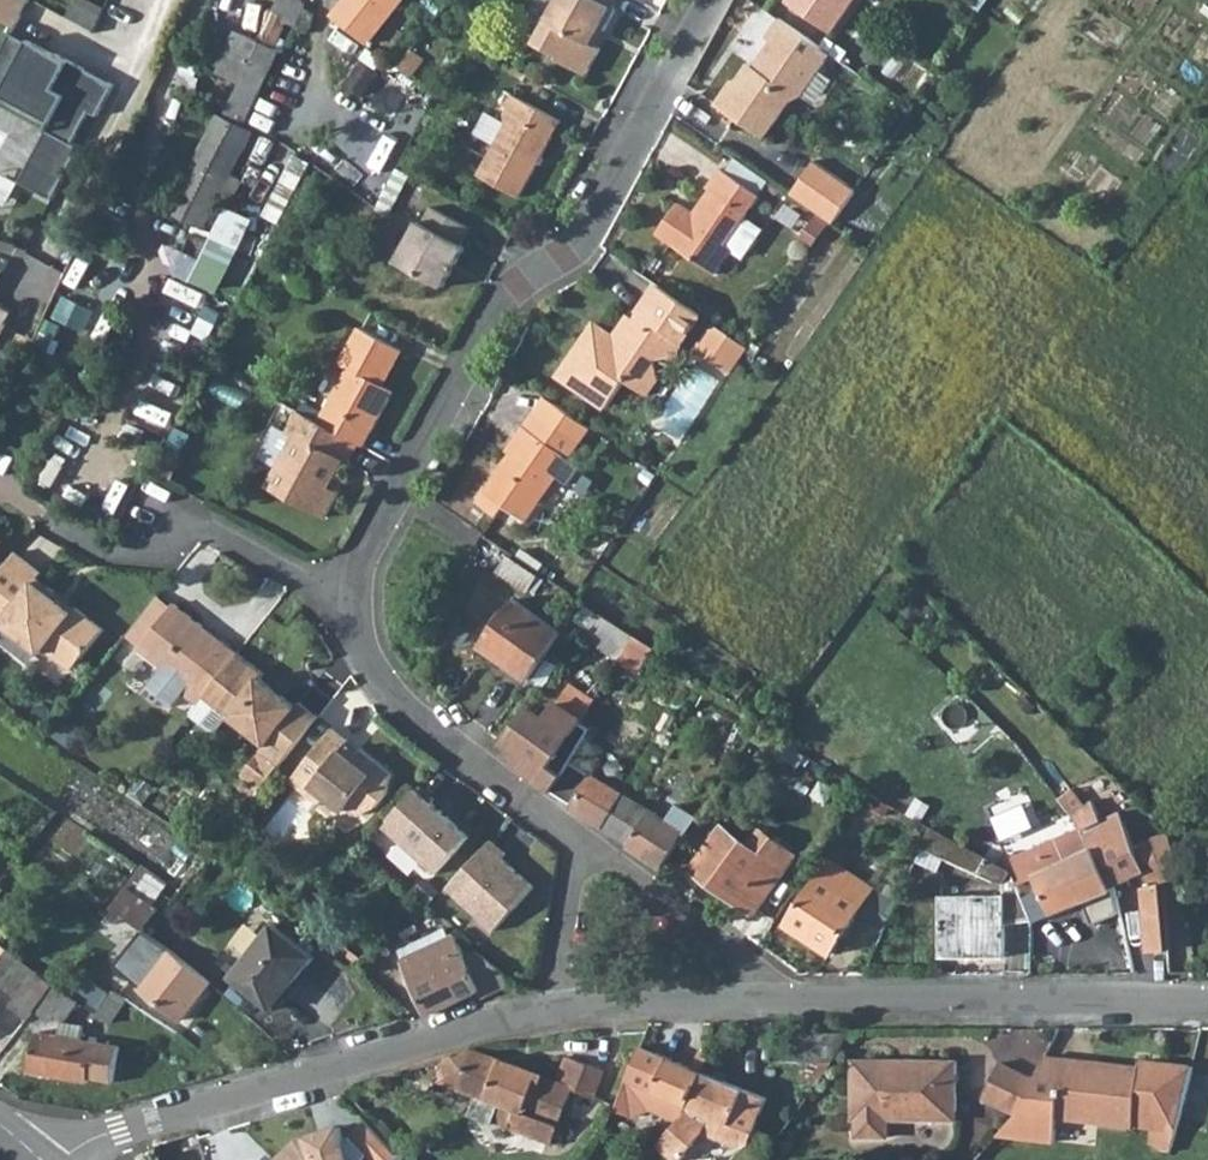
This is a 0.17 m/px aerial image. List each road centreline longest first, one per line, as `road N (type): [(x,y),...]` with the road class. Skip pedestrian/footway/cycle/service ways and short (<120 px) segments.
road 1 (residential): [(360,585),(368,546),(516,292),(577,236),(707,0)]
road 2 (residential): [(56,1159),(117,1127),(558,1010)]
road 3 (residential): [(801,995),(1207,1004)]
road 4 (residential): [(573,839),(424,719),(375,667),(360,629),(360,585)]
road 5 (residential): [(60,530),(107,552),(160,547),(173,523),(209,530),(331,583),(360,585)]
road 6 (residential): [(801,995),(573,839)]
road 7 (residential): [(558,1010),(649,996),(801,995)]
road 8 (residential): [(573,839),(558,1010)]

